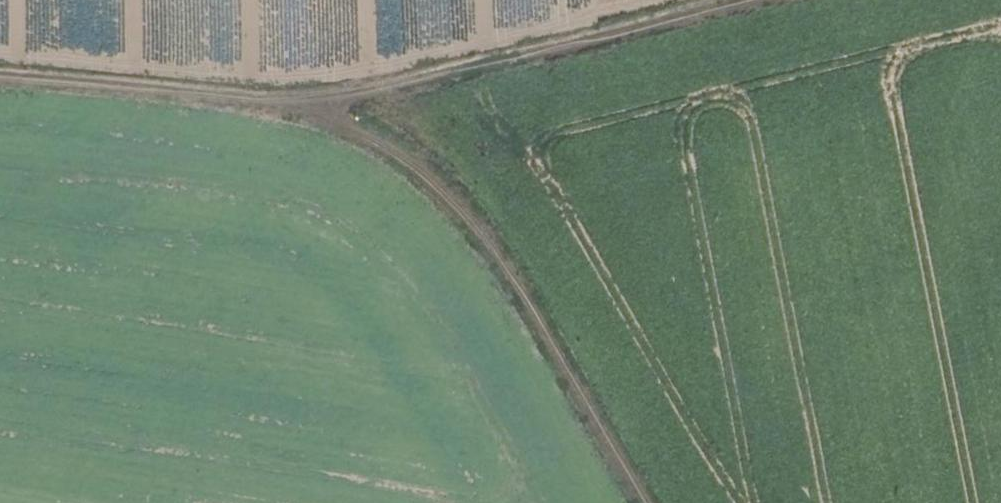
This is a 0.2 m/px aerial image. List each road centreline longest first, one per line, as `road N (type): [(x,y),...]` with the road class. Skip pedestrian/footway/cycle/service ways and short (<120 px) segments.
road 1 (track): [(0,74),(299,100),(748,0)]
road 2 (track): [(652,502),(490,249),(408,167),(299,100)]

